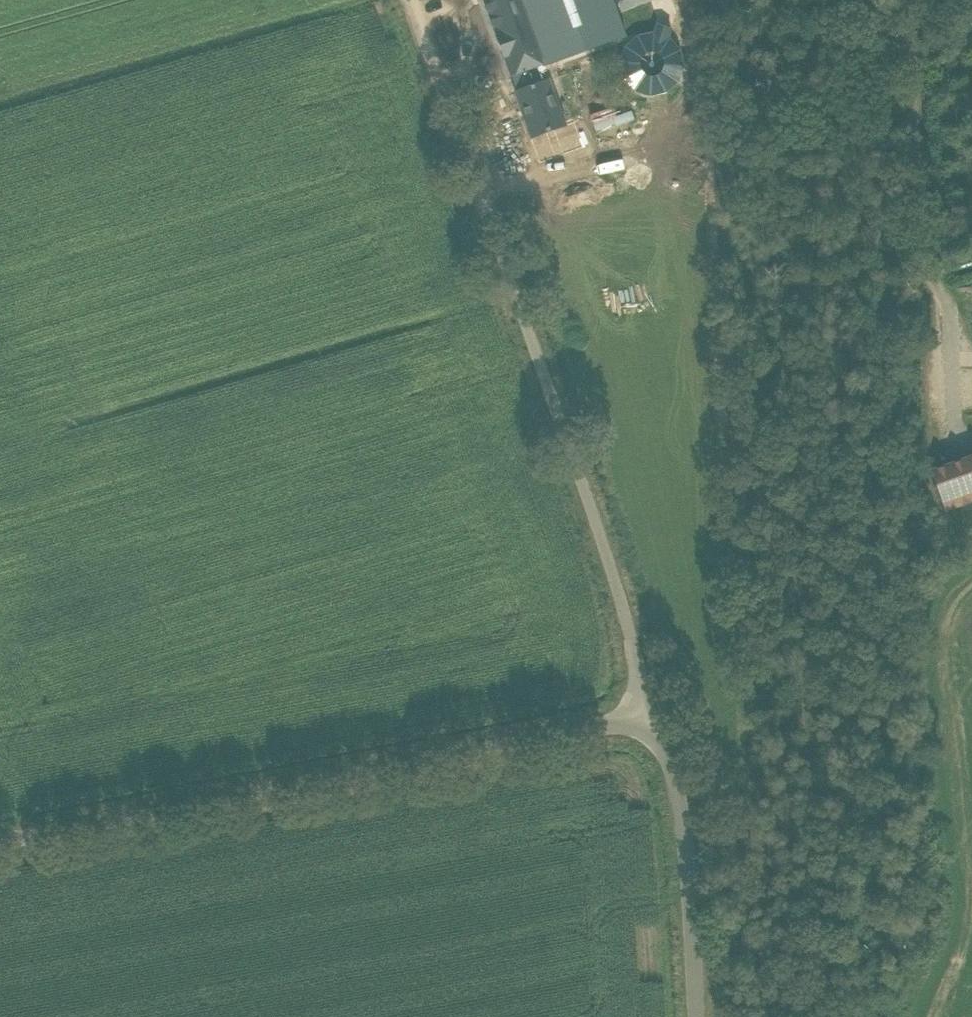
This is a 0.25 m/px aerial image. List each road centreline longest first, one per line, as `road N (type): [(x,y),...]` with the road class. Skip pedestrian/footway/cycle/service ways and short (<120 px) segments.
road 1 (unclassified): [(638,731),(638,691),(616,592),(404,0)]
road 2 (unclassified): [(0,841),(599,729),(638,731)]
road 3 (unclassified): [(694,1016),(679,806),(661,750),(638,731)]

